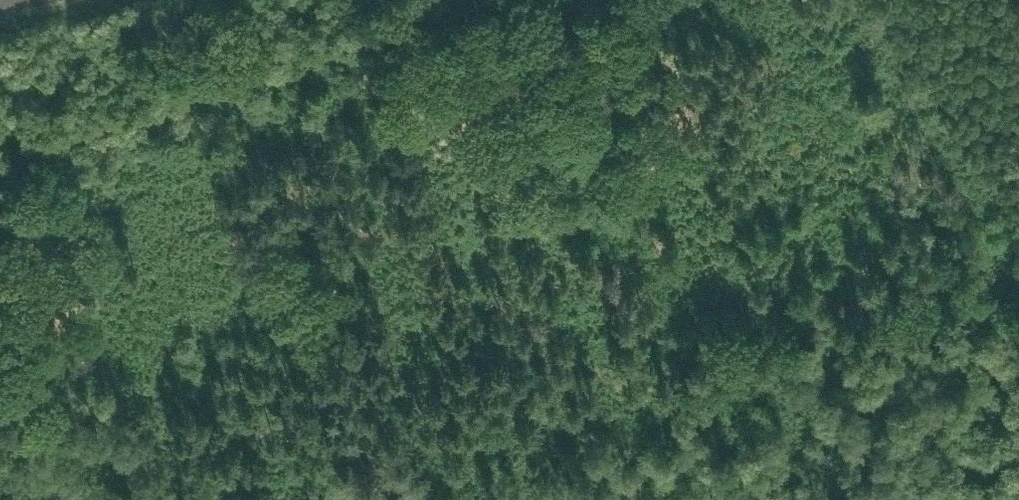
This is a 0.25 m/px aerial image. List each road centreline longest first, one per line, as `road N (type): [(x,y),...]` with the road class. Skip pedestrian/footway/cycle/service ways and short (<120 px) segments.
road 1 (track): [(0,124),(317,44),(426,0)]

